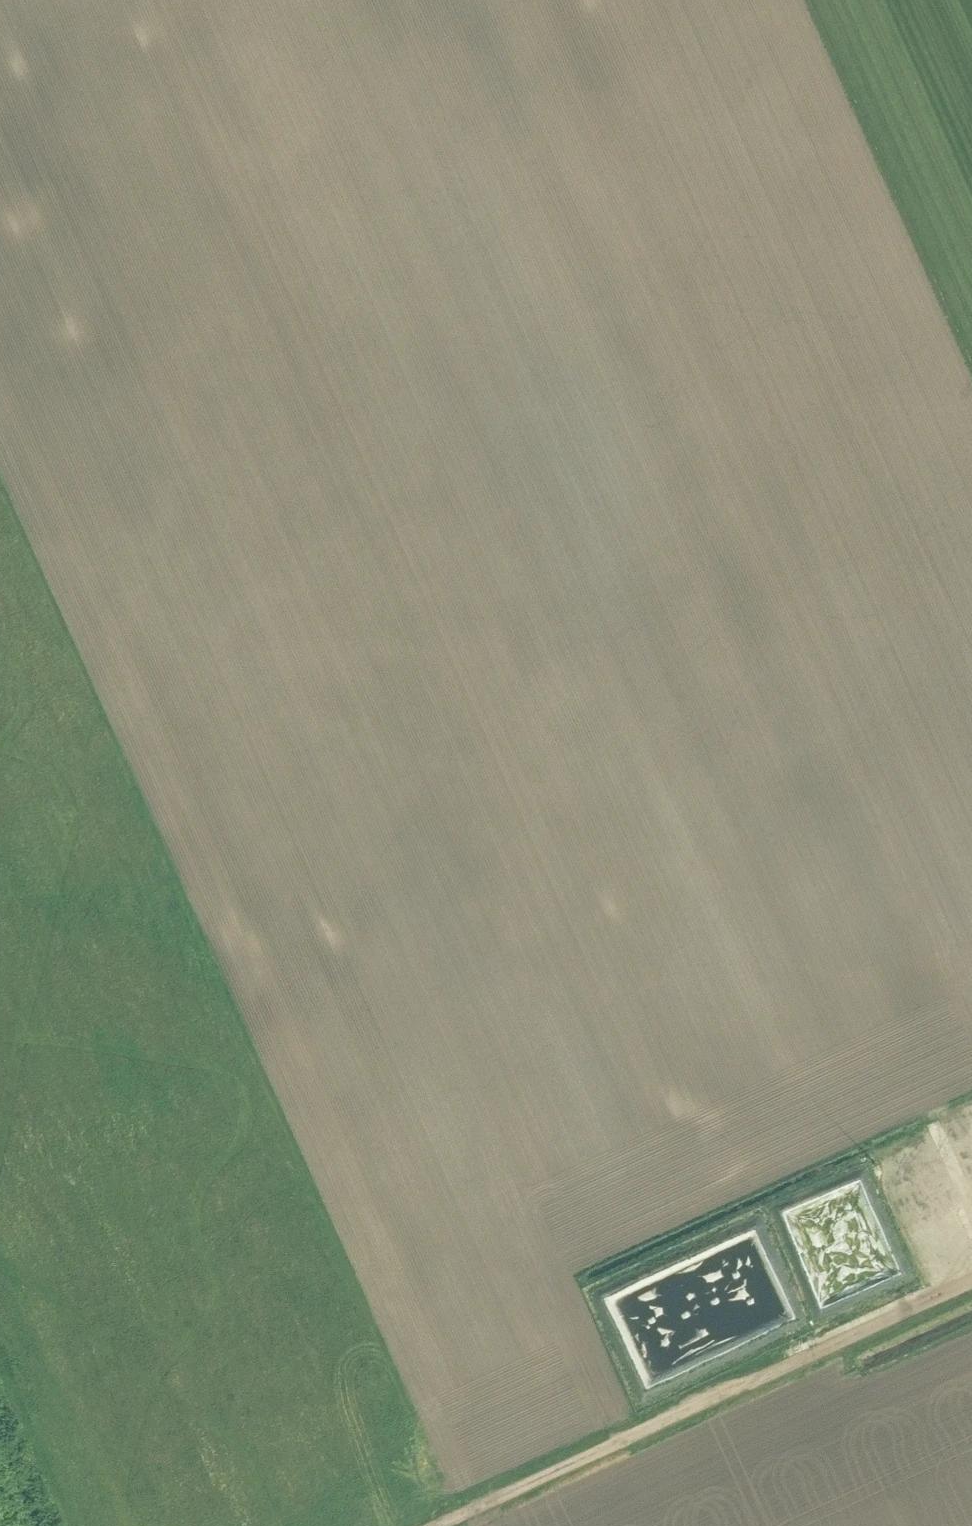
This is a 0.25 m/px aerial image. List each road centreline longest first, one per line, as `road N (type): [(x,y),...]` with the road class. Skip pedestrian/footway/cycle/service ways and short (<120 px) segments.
road 1 (track): [(433,1525),(971,1280)]

